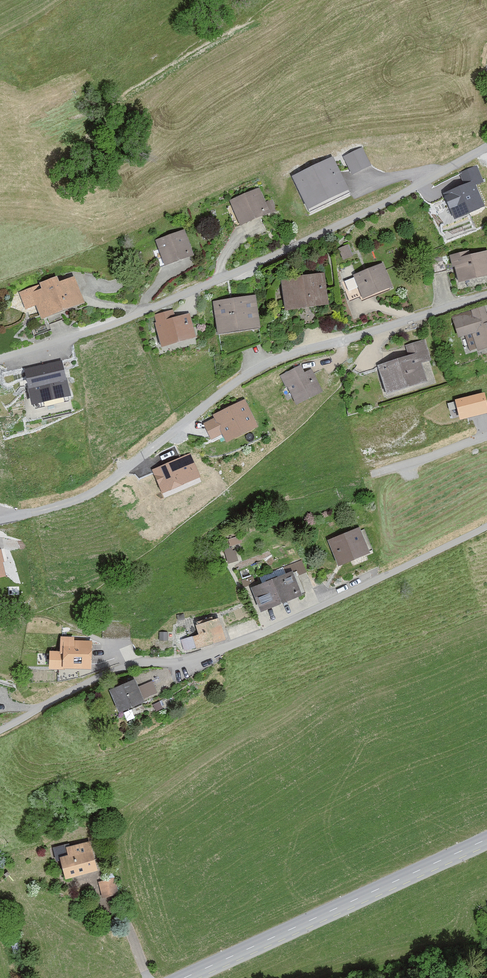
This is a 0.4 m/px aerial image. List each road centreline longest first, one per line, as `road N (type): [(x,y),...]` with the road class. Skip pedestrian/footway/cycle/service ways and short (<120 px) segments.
road 1 (residential): [(486,295),(277,362),(227,388),(84,498),(0,520)]
road 2 (residential): [(0,730),(126,666),(214,656),(486,524)]
road 3 (residential): [(0,359),(102,329),(254,266),(486,147)]
road 4 (secondary): [(183,977),(486,837)]
road 5 (residential): [(486,434),(373,474)]

